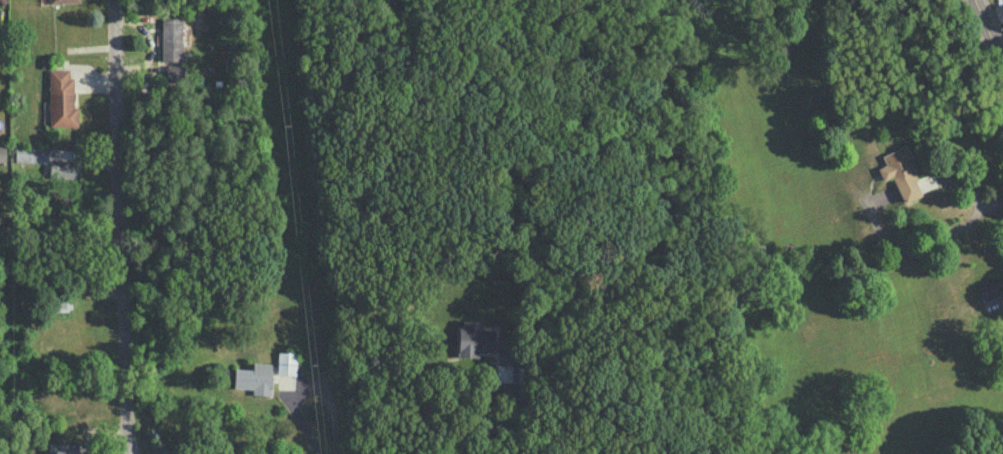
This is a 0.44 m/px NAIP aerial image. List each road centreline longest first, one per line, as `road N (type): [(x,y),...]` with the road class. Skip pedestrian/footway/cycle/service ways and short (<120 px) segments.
road 1 (residential): [(127,453),(115,0)]

